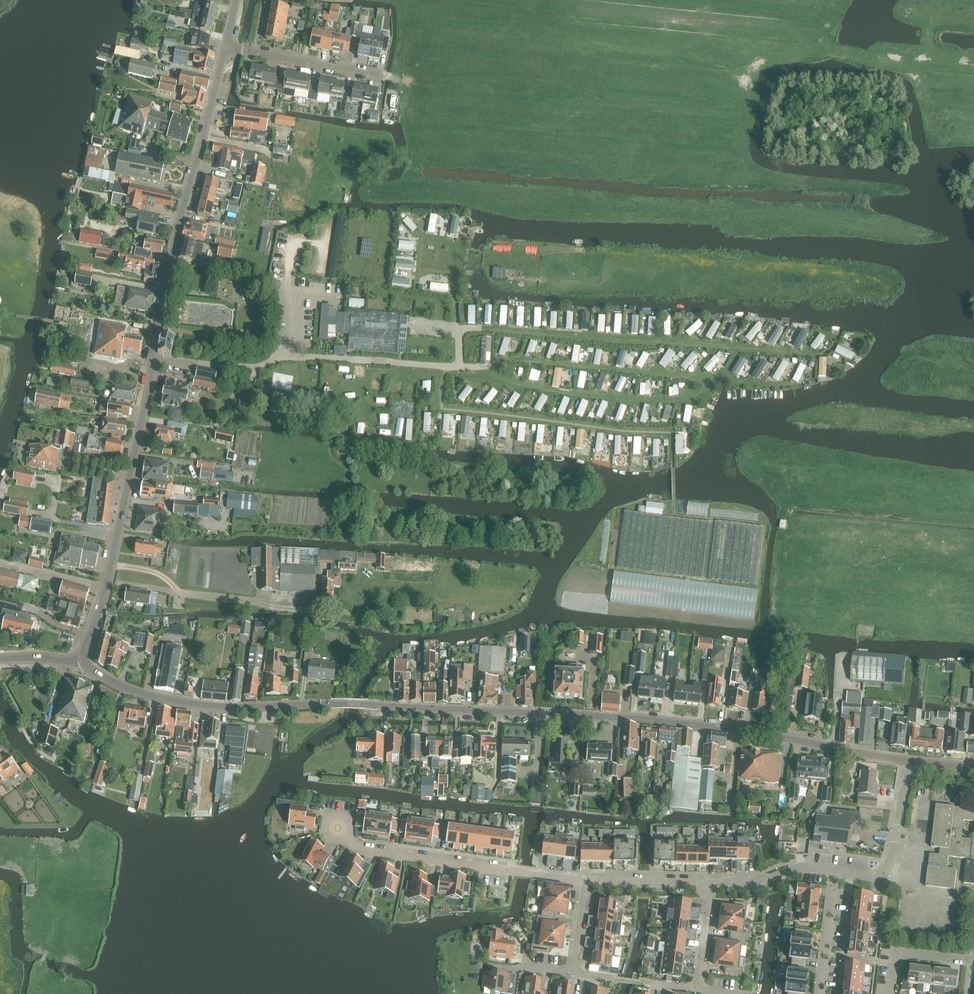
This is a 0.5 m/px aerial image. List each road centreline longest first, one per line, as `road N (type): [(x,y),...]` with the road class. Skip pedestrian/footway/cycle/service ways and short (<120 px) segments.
road 1 (tertiary): [(916,761),(596,716),(189,702),(126,687),(84,660)]
road 2 (tertiary): [(84,660),(225,46)]
road 3 (track): [(816,355),(482,328)]
road 4 (track): [(739,347),(730,369),(688,400),(559,392),(498,380),(485,367)]
road 5 (unclassified): [(583,880),(359,846),(338,828)]
road 6 (track): [(714,383),(521,359),(485,367)]
road 7 (residential): [(835,870),(874,875),(887,868),(916,761)]
road 8 (residential): [(380,75),(225,46)]
road 9 (residential): [(708,882),(835,870)]
road 10 (unclassified): [(583,880),(708,882)]
road 11 (residential): [(835,870),(820,993)]
road 12 (unclassified): [(696,989),(575,973)]

